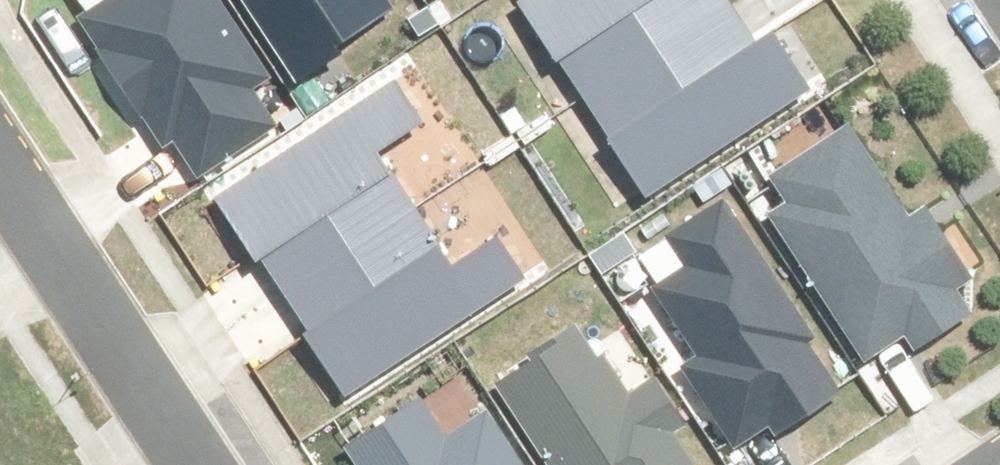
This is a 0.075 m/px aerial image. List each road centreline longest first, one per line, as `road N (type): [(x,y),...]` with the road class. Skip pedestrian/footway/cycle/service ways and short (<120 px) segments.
road 1 (residential): [(192,464),(0,160)]

